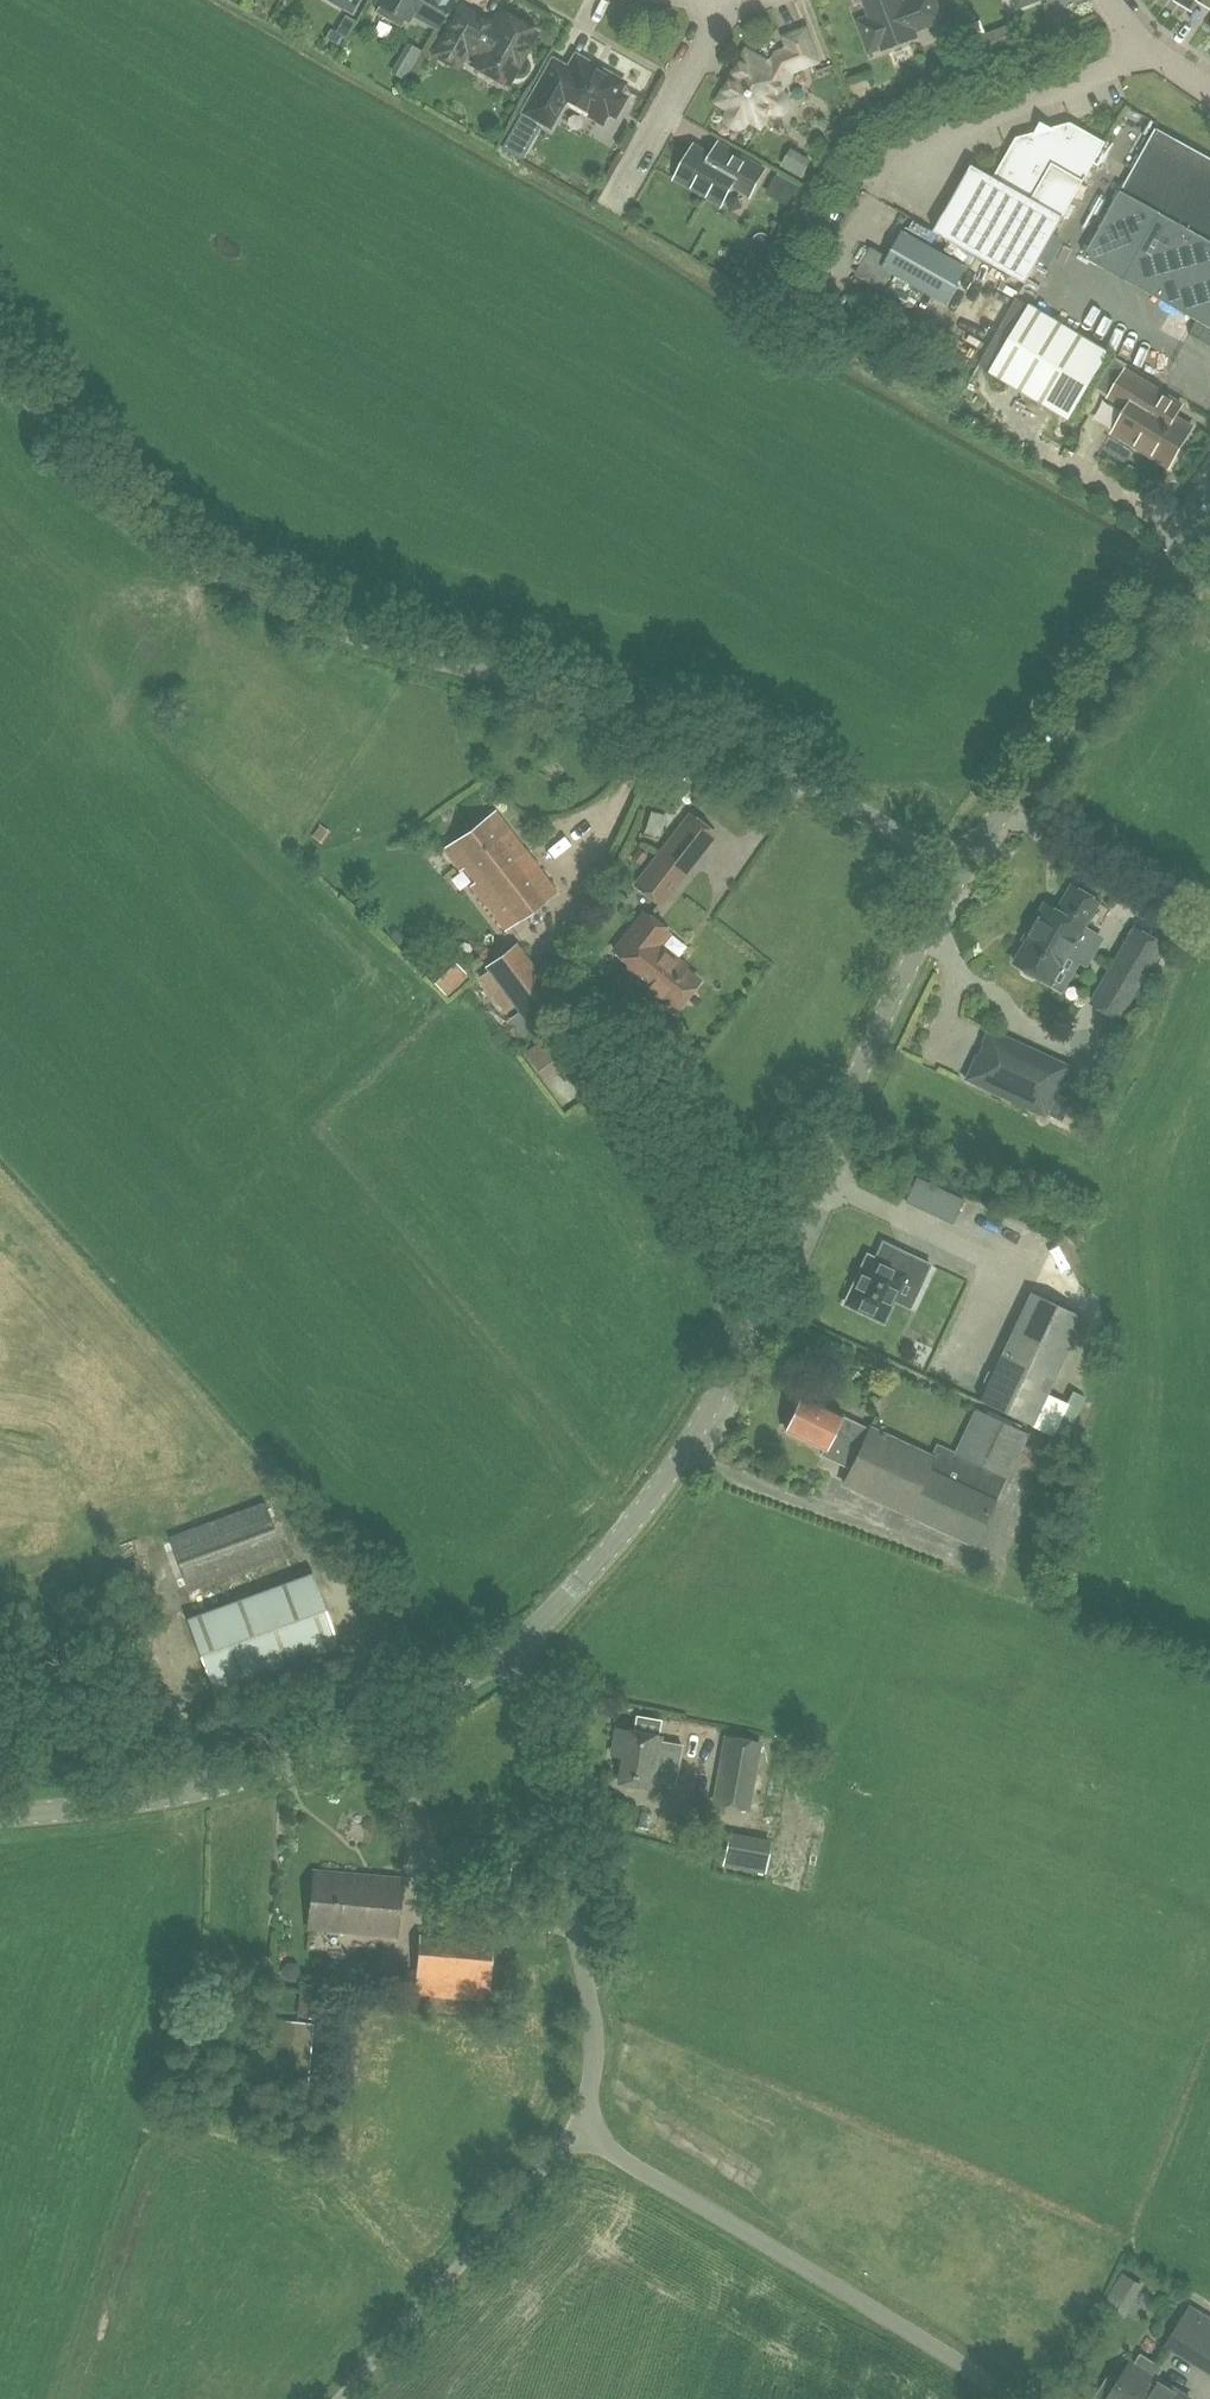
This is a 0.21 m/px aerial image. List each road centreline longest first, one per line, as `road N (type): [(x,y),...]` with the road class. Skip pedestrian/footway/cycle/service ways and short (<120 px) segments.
road 1 (unclassified): [(965,865),(836,798),(246,602),(174,561),(0,363)]
road 2 (unclassified): [(1006,2398),(583,2134),(595,2086),(591,2023),(531,1745),(522,1646)]
road 3 (tertiary): [(522,1646),(635,1531),(724,1392),(965,865)]
road 4 (tertiary): [(0,1819),(175,1799),(336,1753),(429,1709),(522,1646)]
road 5 (tertiary): [(965,865),(1185,547)]
road 6 (residential): [(907,192),(949,138),(1094,90),(1140,49)]
road 7 (residential): [(727,5),(618,199)]

